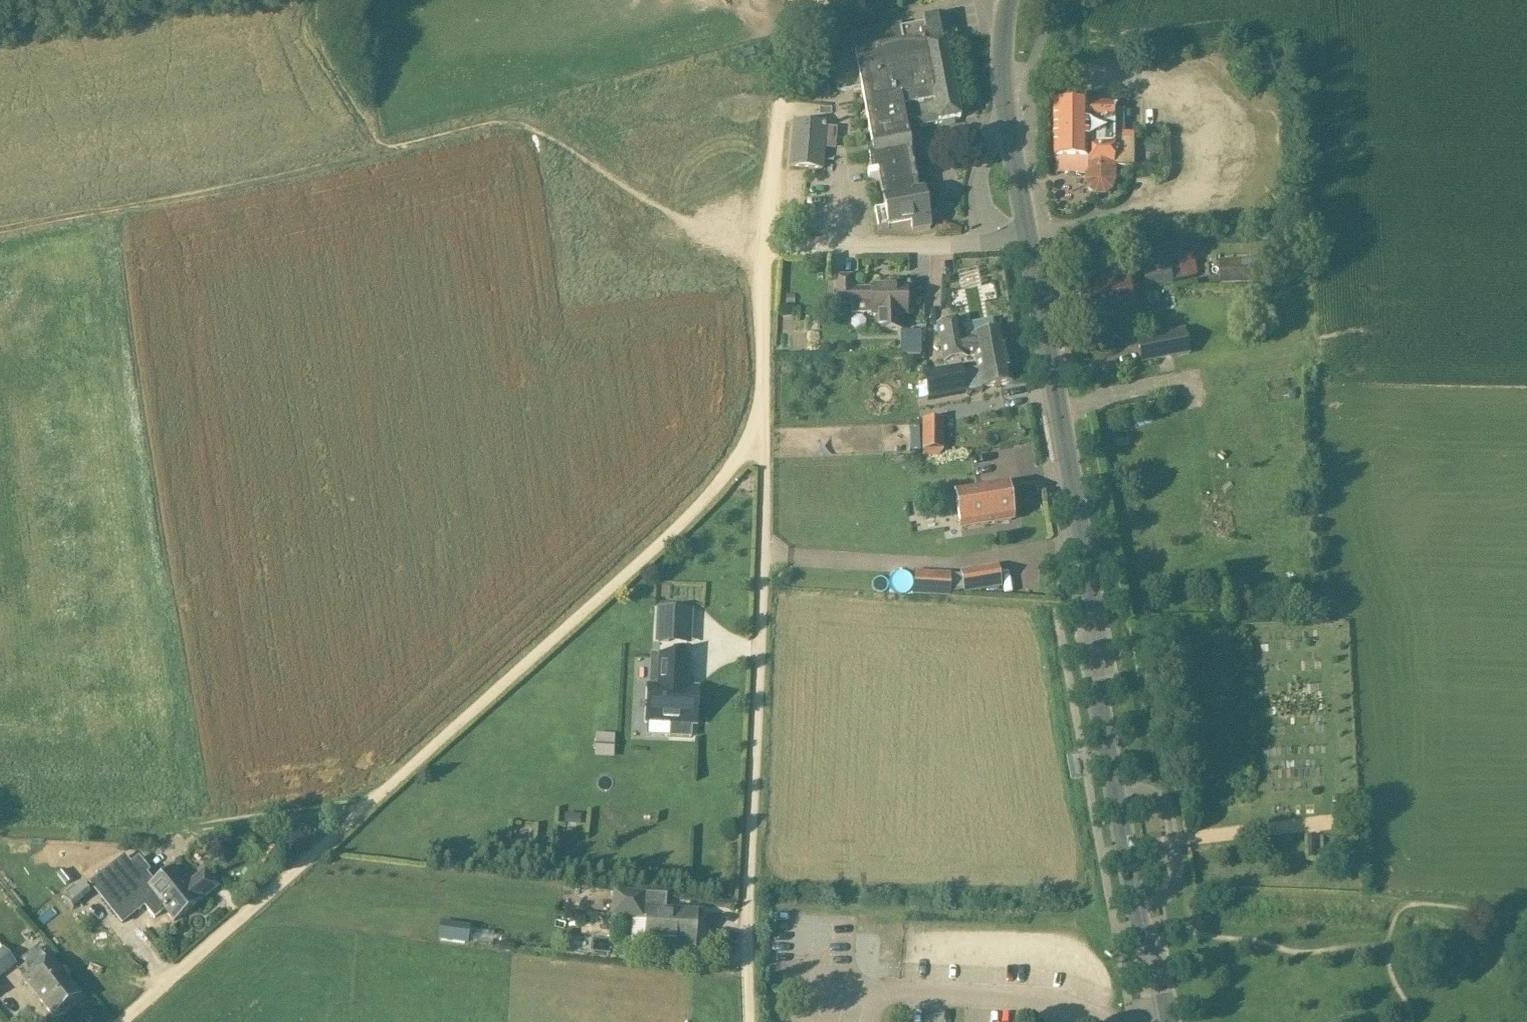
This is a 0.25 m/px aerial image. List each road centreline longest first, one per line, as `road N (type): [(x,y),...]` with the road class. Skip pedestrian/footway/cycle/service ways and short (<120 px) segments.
road 1 (track): [(114,1021),(678,527),(764,437)]
road 2 (residential): [(1168,1021),(1136,907),(1095,683),(1093,612),(1028,234)]
road 3 (track): [(764,437),(748,1021)]
road 4 (track): [(793,0),(762,249)]
road 5 (unclassified): [(839,247),(972,246),(1028,234)]
road 6 (track): [(762,249),(764,437)]

